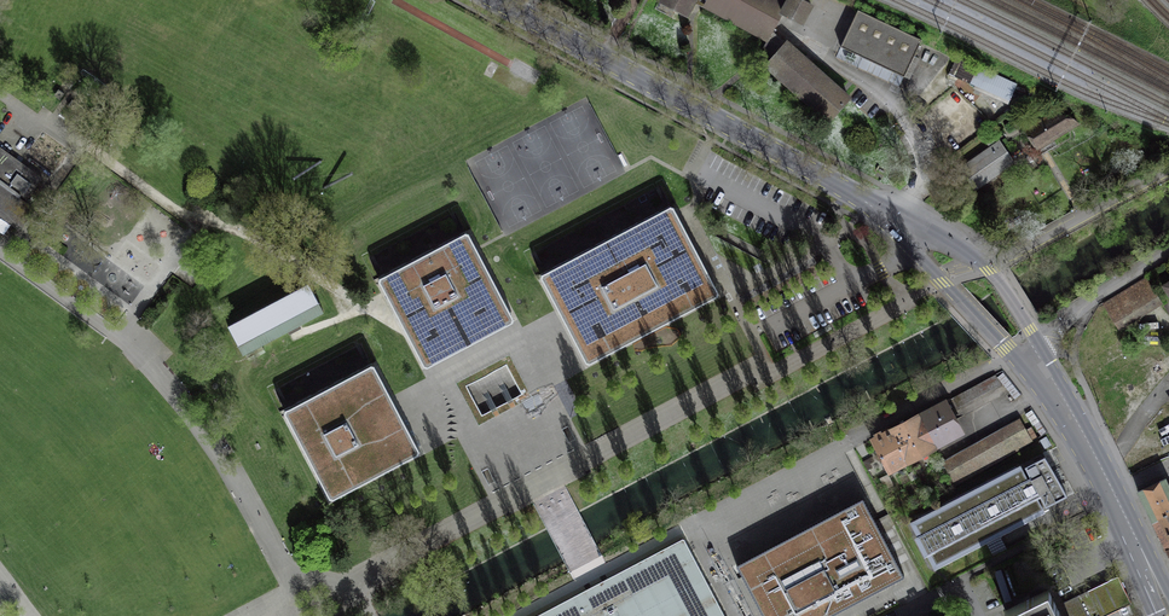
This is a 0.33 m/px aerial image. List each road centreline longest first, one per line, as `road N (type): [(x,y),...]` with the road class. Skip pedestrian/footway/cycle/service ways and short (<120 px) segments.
road 1 (primary): [(497,0),(851,192),(919,239)]
road 2 (primary): [(1028,350),(1112,492),(1168,615)]
road 3 (residential): [(1028,350),(841,445)]
road 4 (residential): [(1168,165),(989,268)]
road 5 (residential): [(1028,350),(1168,252)]
road 6 (primary): [(919,239),(924,261),(999,343),(1028,350)]

